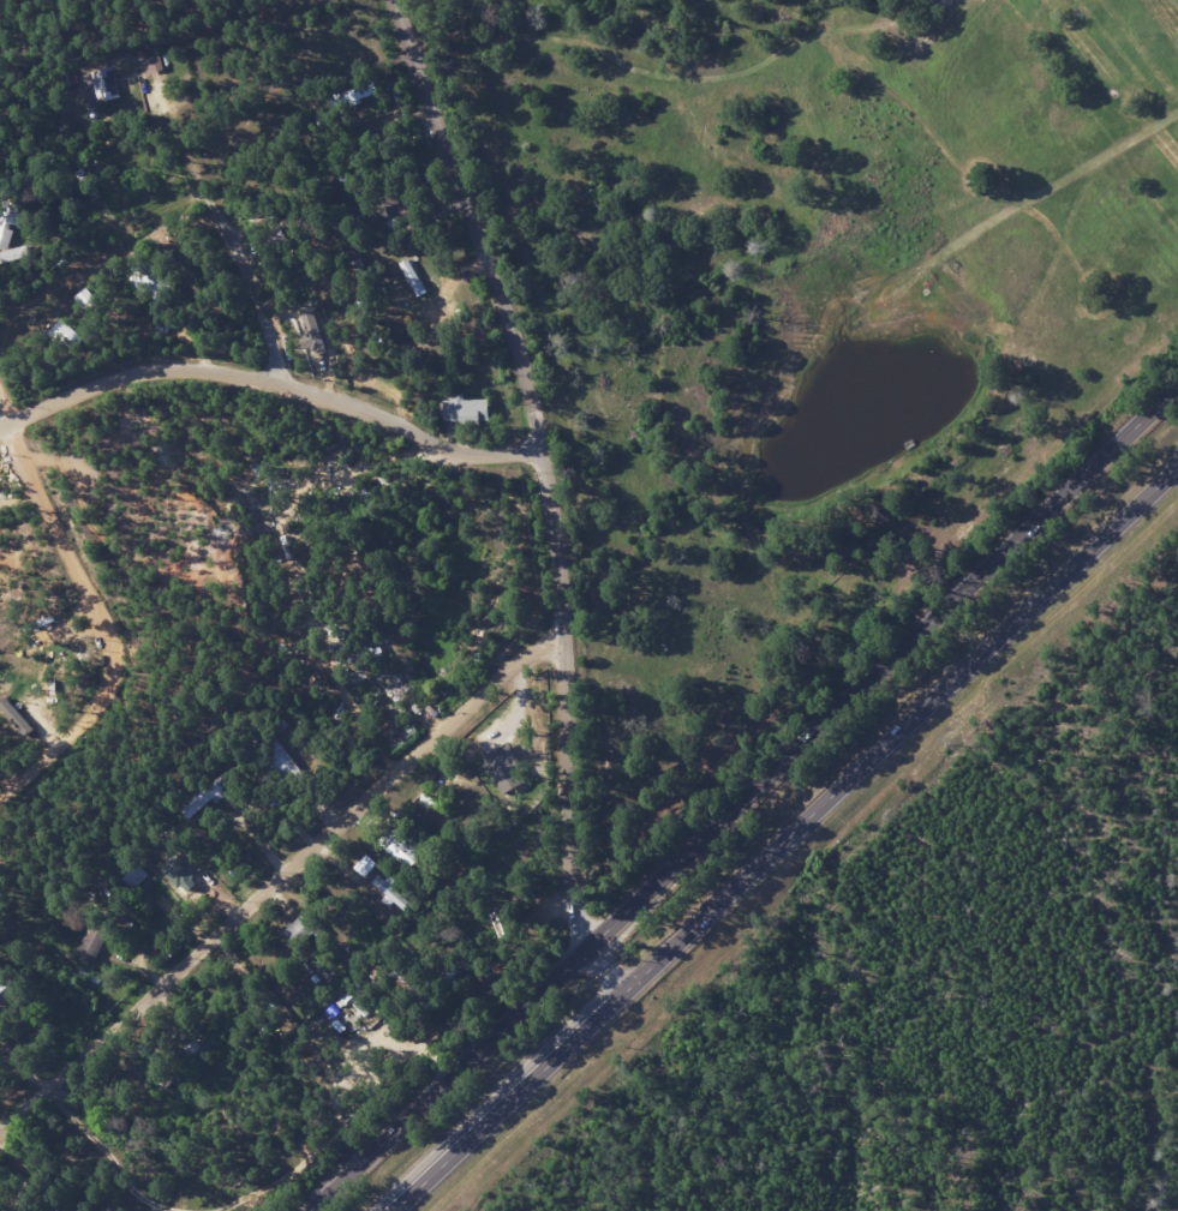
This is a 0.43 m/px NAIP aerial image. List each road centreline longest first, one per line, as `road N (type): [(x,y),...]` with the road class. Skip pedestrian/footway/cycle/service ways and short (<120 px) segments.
road 1 (trunk): [(1177,388),(310,1210)]
road 2 (trunk): [(393,1210),(1177,466)]
road 3 (tertiary): [(624,990),(581,929),(569,877),(568,636),(530,379),(398,0)]
road 4 (residential): [(0,1135),(479,697),(568,636)]
road 5 (residential): [(544,445),(455,450),(353,401),(165,366),(101,382),(0,426)]
road 6 (residential): [(0,793),(92,713),(113,670),(109,633),(7,422)]
road 7 (residential): [(279,384),(262,308),(171,108)]

